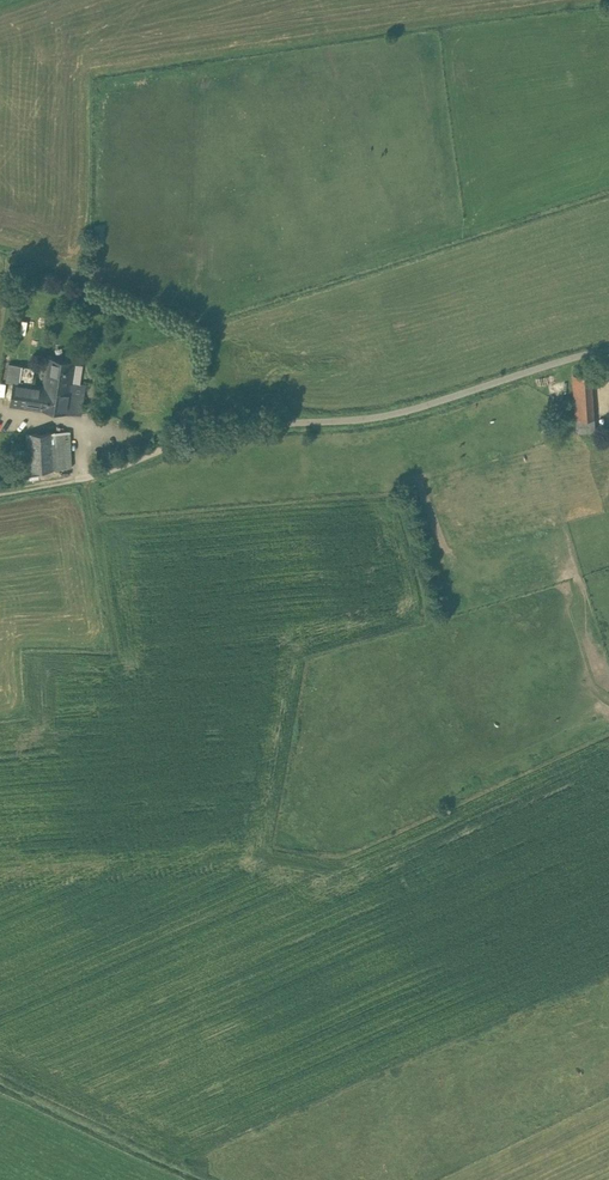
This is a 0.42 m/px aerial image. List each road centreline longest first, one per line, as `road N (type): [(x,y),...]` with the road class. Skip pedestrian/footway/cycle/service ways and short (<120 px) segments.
road 1 (unclassified): [(608,353),(379,417),(227,430),(84,478)]

